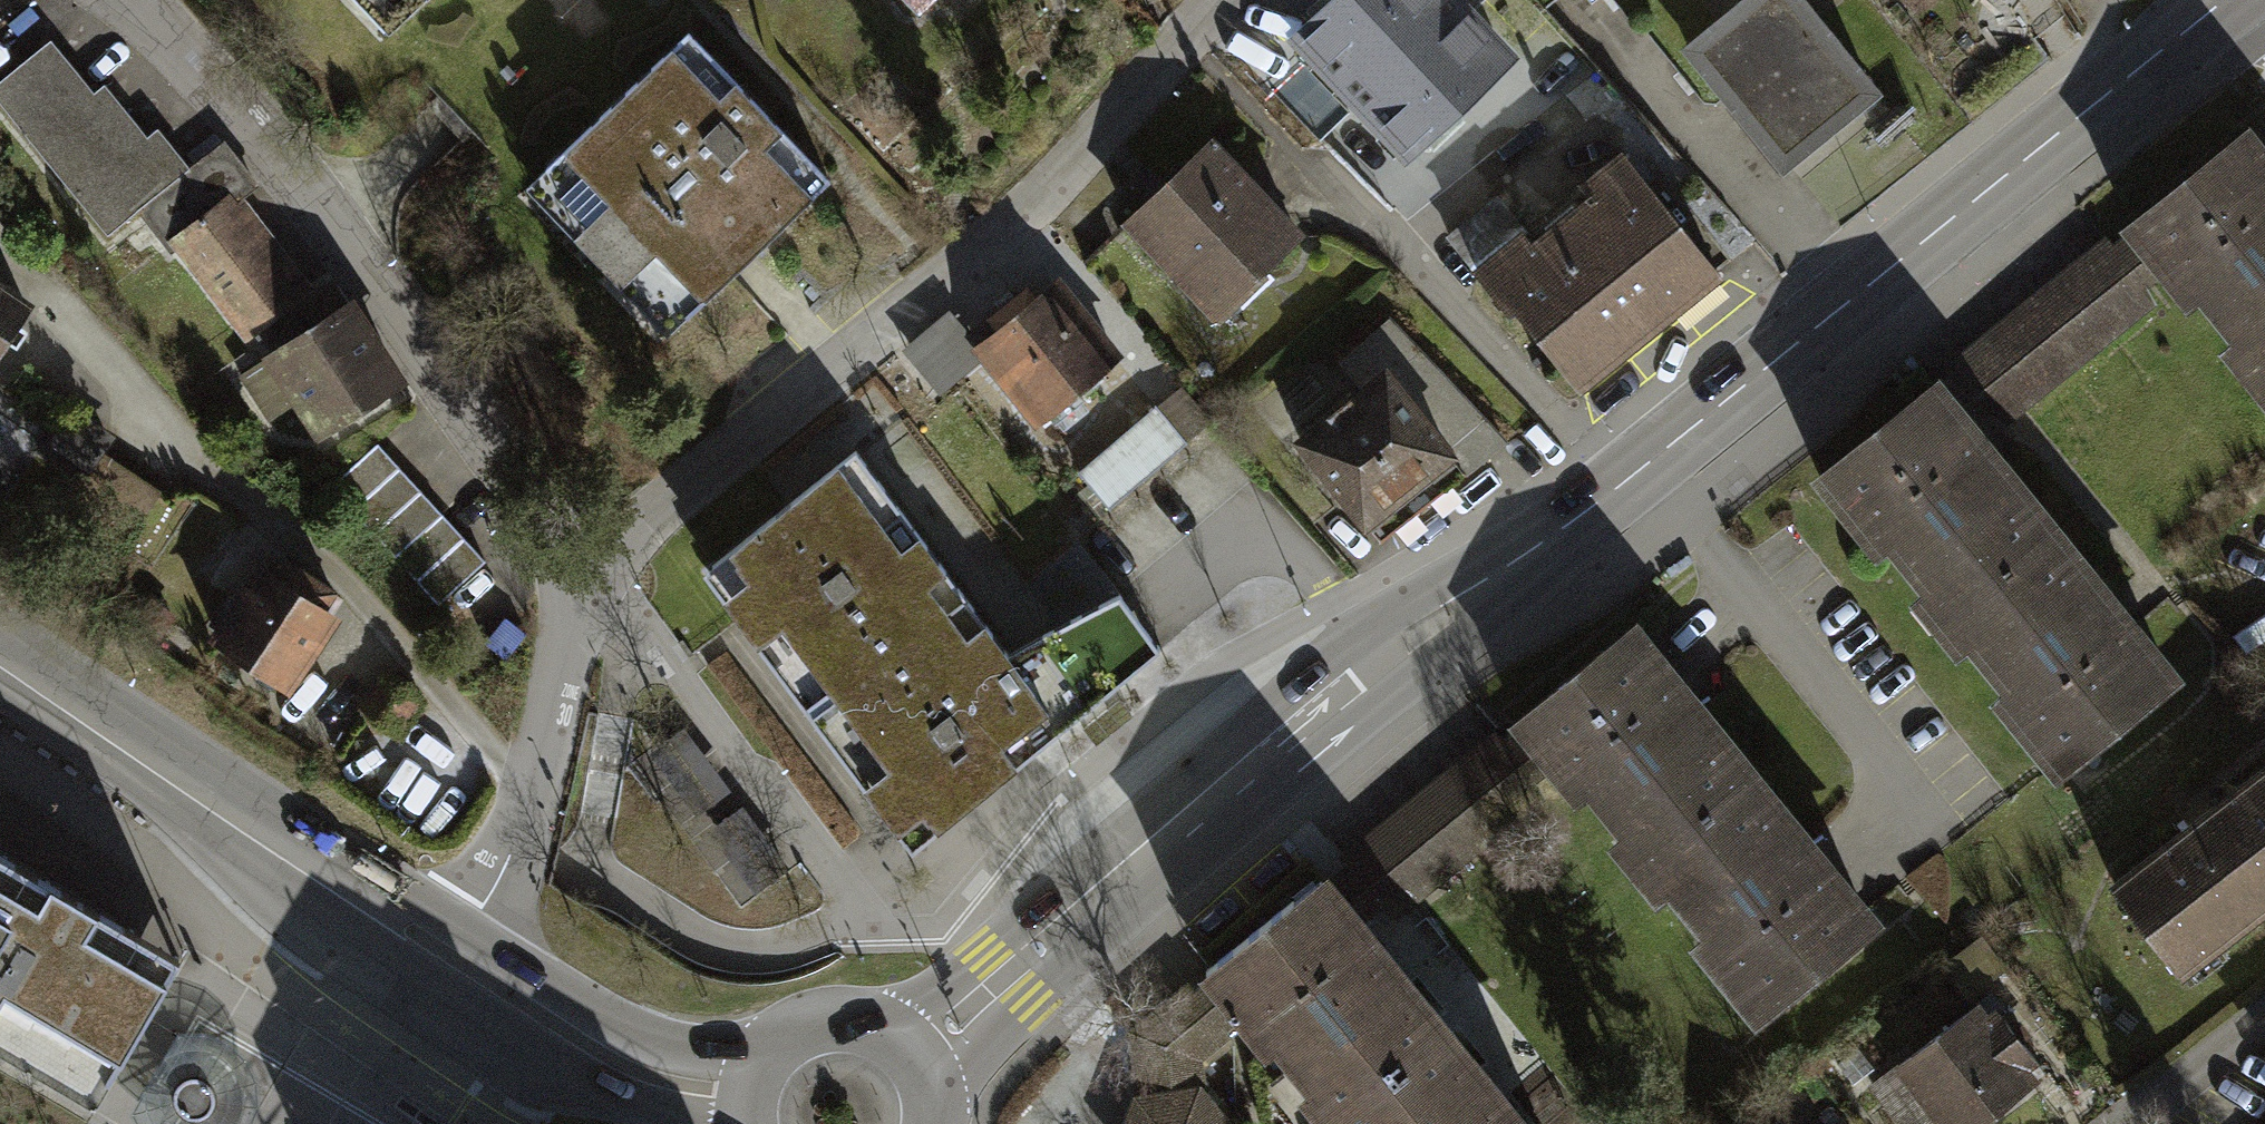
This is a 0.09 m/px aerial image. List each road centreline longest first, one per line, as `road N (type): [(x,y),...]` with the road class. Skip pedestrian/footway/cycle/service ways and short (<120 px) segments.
road 1 (secondary): [(915,1060),(1005,973),(2228,0)]
road 2 (residential): [(1220,0),(1032,207),(586,567)]
road 3 (residential): [(129,0),(331,227),(586,567)]
road 4 (secondary): [(316,880),(422,987),(501,1037),(634,1107),(705,1123)]
road 5 (residential): [(586,567),(513,839),(463,930)]
road 6 (secondary): [(0,666),(316,880)]
road 7 (secondary): [(767,1058),(649,1039),(602,1021),(463,930)]
road 8 (residential): [(2264,1019),(2129,1123)]
road 9 (secondary): [(915,1060),(894,1040),(841,1023),(787,1039),(767,1058)]
road 10 (secondary): [(463,930),(316,880)]

